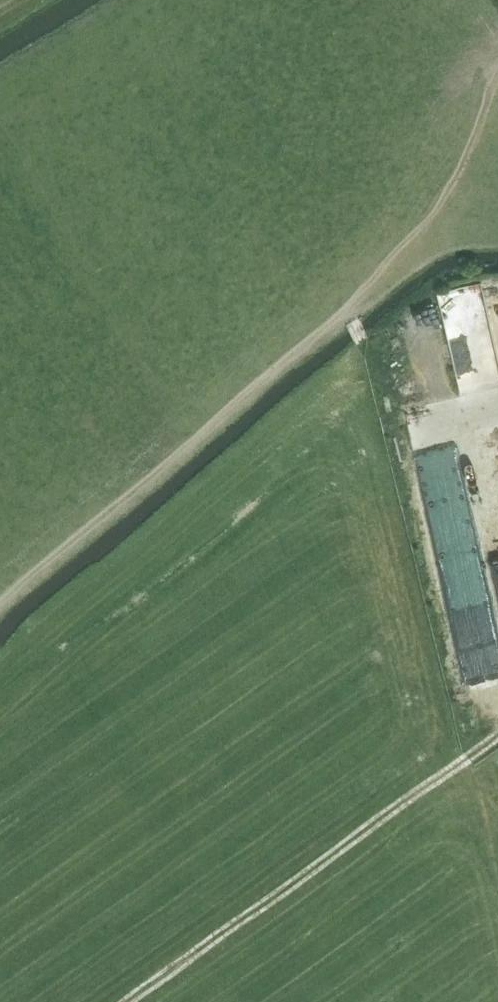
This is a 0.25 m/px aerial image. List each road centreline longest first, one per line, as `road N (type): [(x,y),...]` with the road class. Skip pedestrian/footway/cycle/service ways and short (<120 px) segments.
road 1 (track): [(128,1001),(497,736)]

